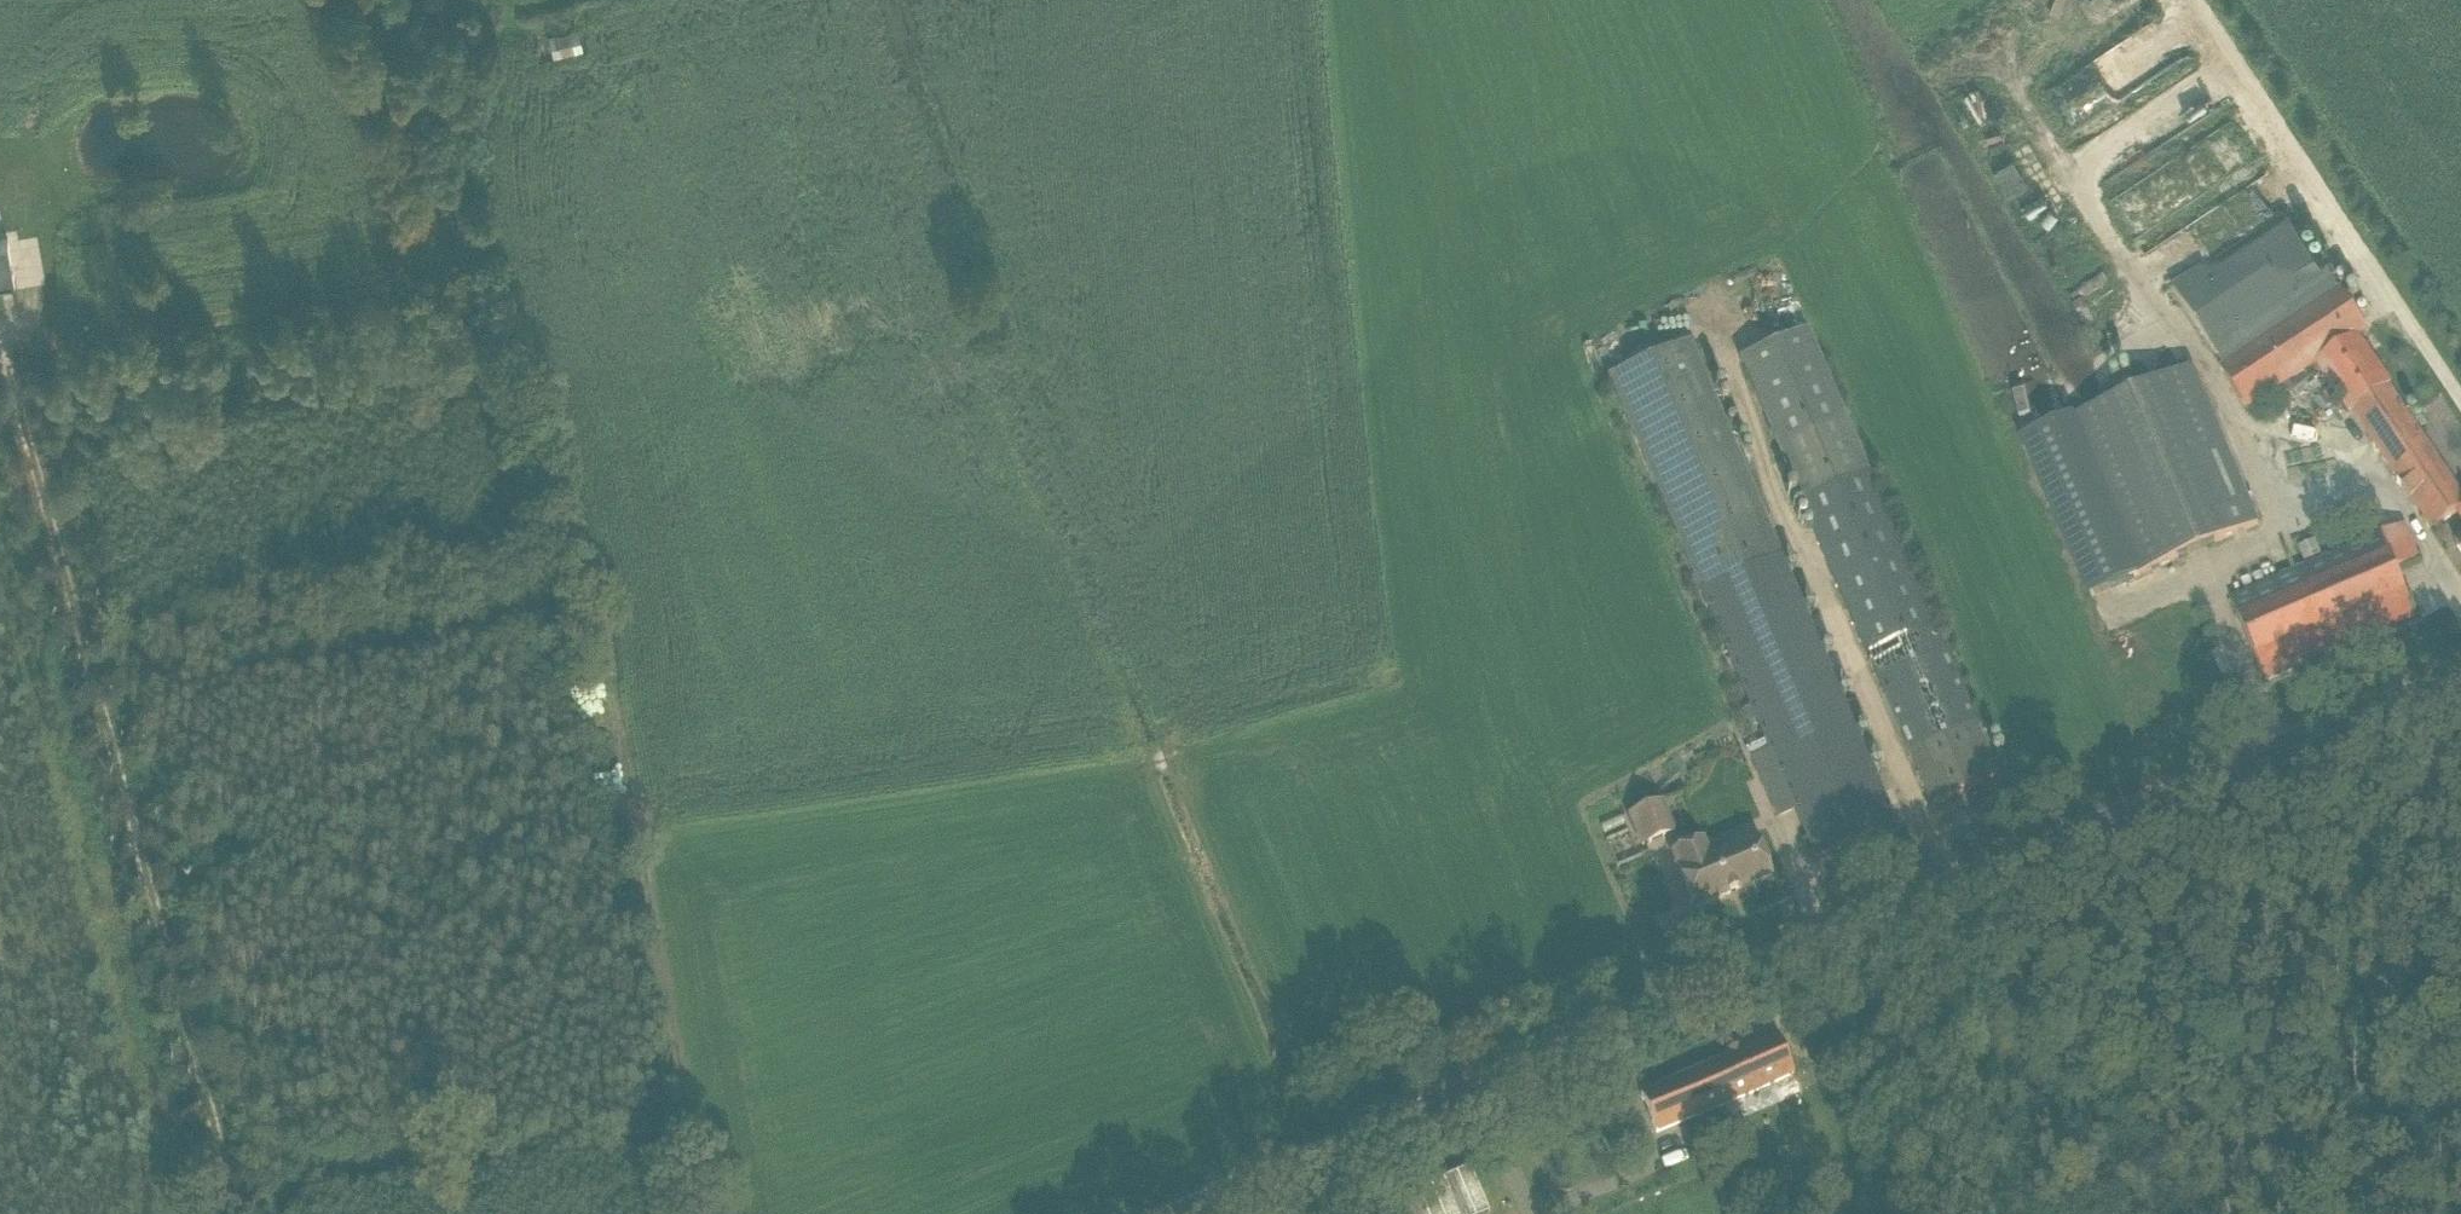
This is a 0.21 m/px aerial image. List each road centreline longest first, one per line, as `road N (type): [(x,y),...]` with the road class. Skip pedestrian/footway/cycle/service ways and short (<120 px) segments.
road 1 (secondary): [(2460,679),(1194,1213)]
road 2 (track): [(33,445),(496,349),(370,0)]
road 3 (unclassified): [(245,1213),(33,445)]
road 4 (track): [(2460,402),(2195,0)]

